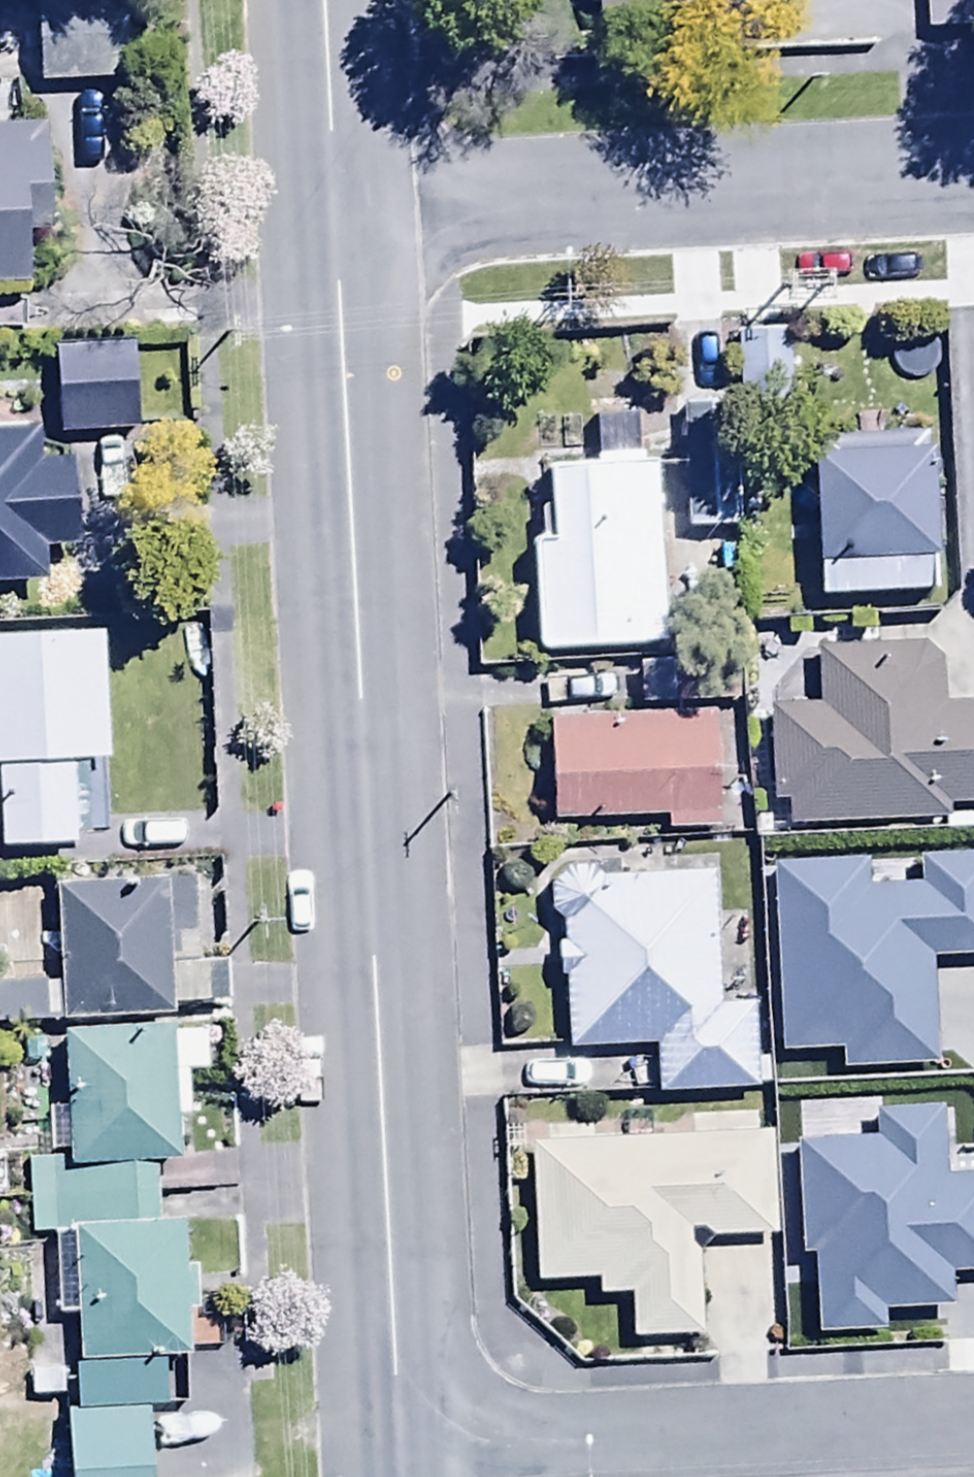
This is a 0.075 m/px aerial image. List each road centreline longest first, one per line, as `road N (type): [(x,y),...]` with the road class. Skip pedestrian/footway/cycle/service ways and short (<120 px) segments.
road 1 (tertiary): [(329,217),(397,1442)]
road 2 (residential): [(973,182),(329,217)]
road 3 (residential): [(397,1442),(973,1409)]
road 4 (tertiary): [(318,0),(329,217)]

